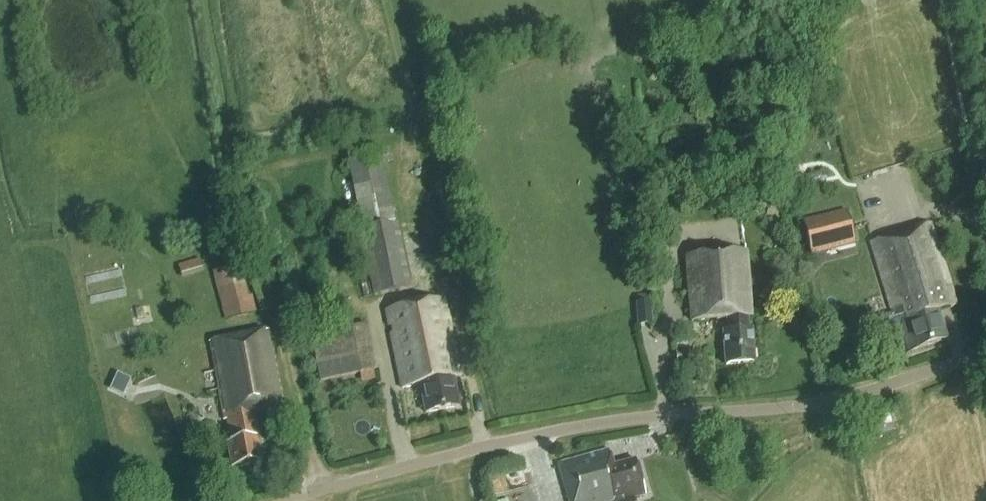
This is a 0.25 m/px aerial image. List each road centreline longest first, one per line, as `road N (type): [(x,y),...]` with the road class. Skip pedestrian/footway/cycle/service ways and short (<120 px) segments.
road 1 (residential): [(321,492),(582,426),(805,401),(985,351)]

